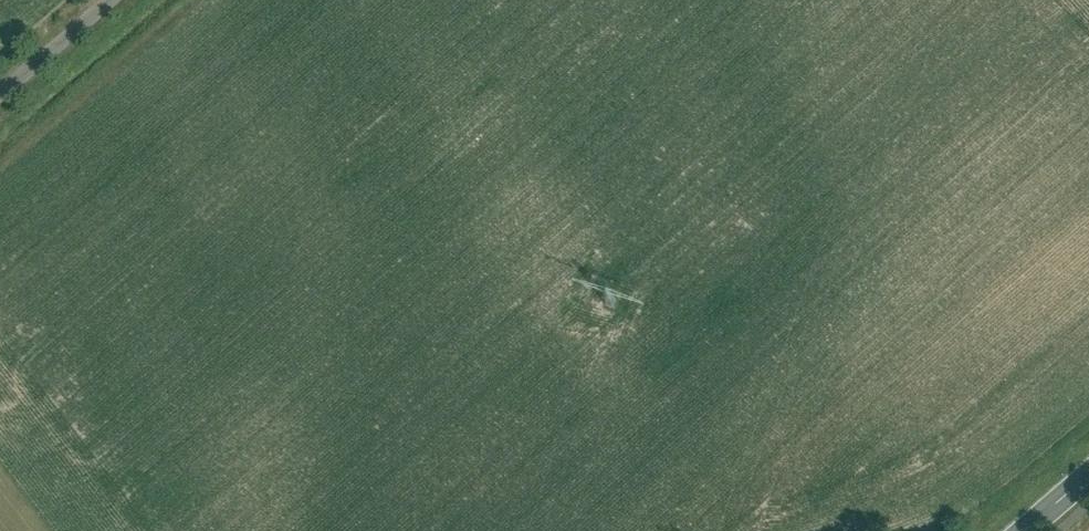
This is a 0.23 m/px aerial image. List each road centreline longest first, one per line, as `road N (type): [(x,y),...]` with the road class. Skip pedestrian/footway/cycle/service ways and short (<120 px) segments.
road 1 (unclassified): [(118,0),(0,101)]

